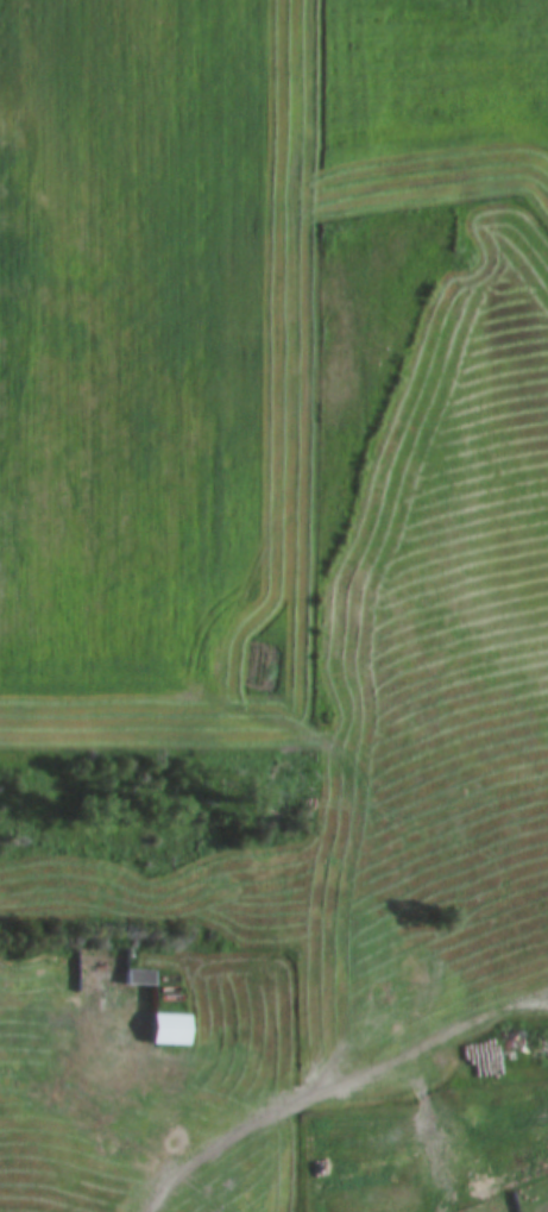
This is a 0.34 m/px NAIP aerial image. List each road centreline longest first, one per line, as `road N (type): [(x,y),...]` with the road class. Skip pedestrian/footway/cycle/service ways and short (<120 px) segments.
road 1 (track): [(150,1211),(170,1162),(247,1119),(363,1074),(491,1000),(547,989)]

